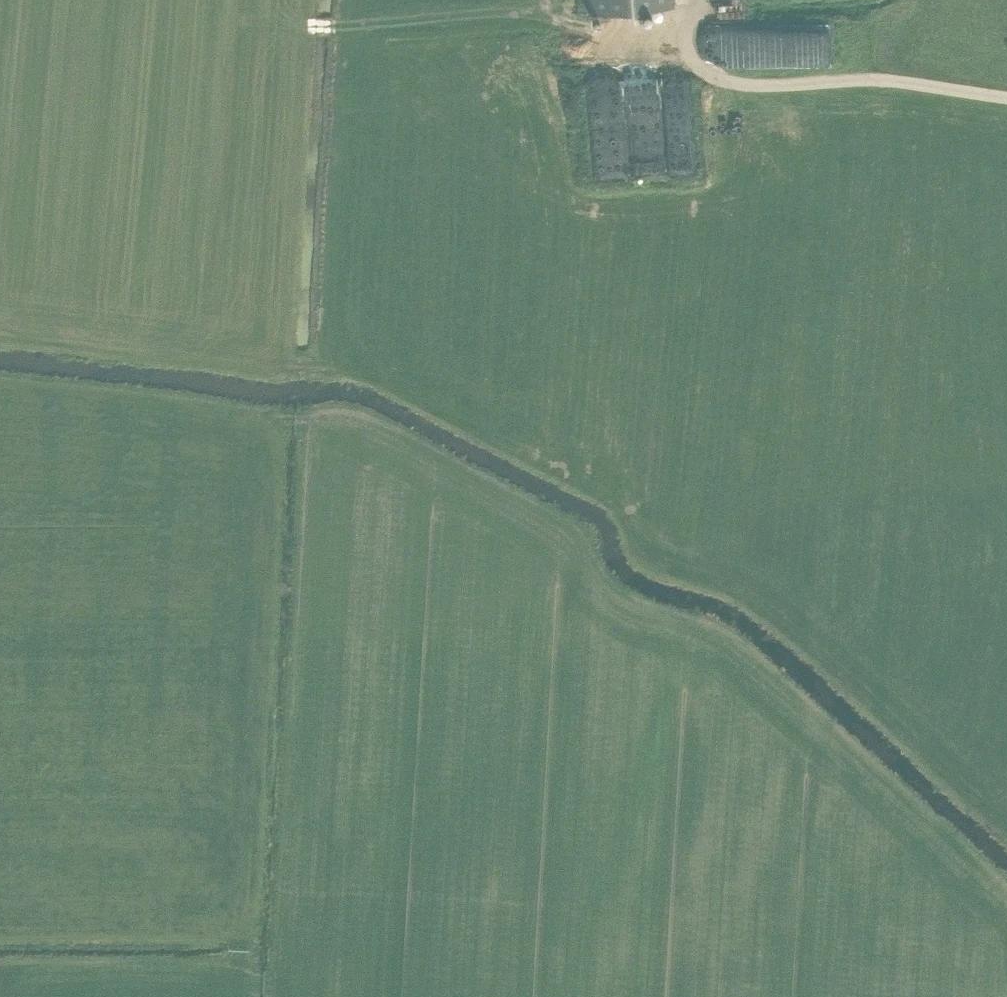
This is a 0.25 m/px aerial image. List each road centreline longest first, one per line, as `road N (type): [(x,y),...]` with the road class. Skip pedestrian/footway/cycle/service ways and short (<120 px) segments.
road 1 (unclassified): [(1006,105),(876,89),(748,94),(711,81),(682,43)]

